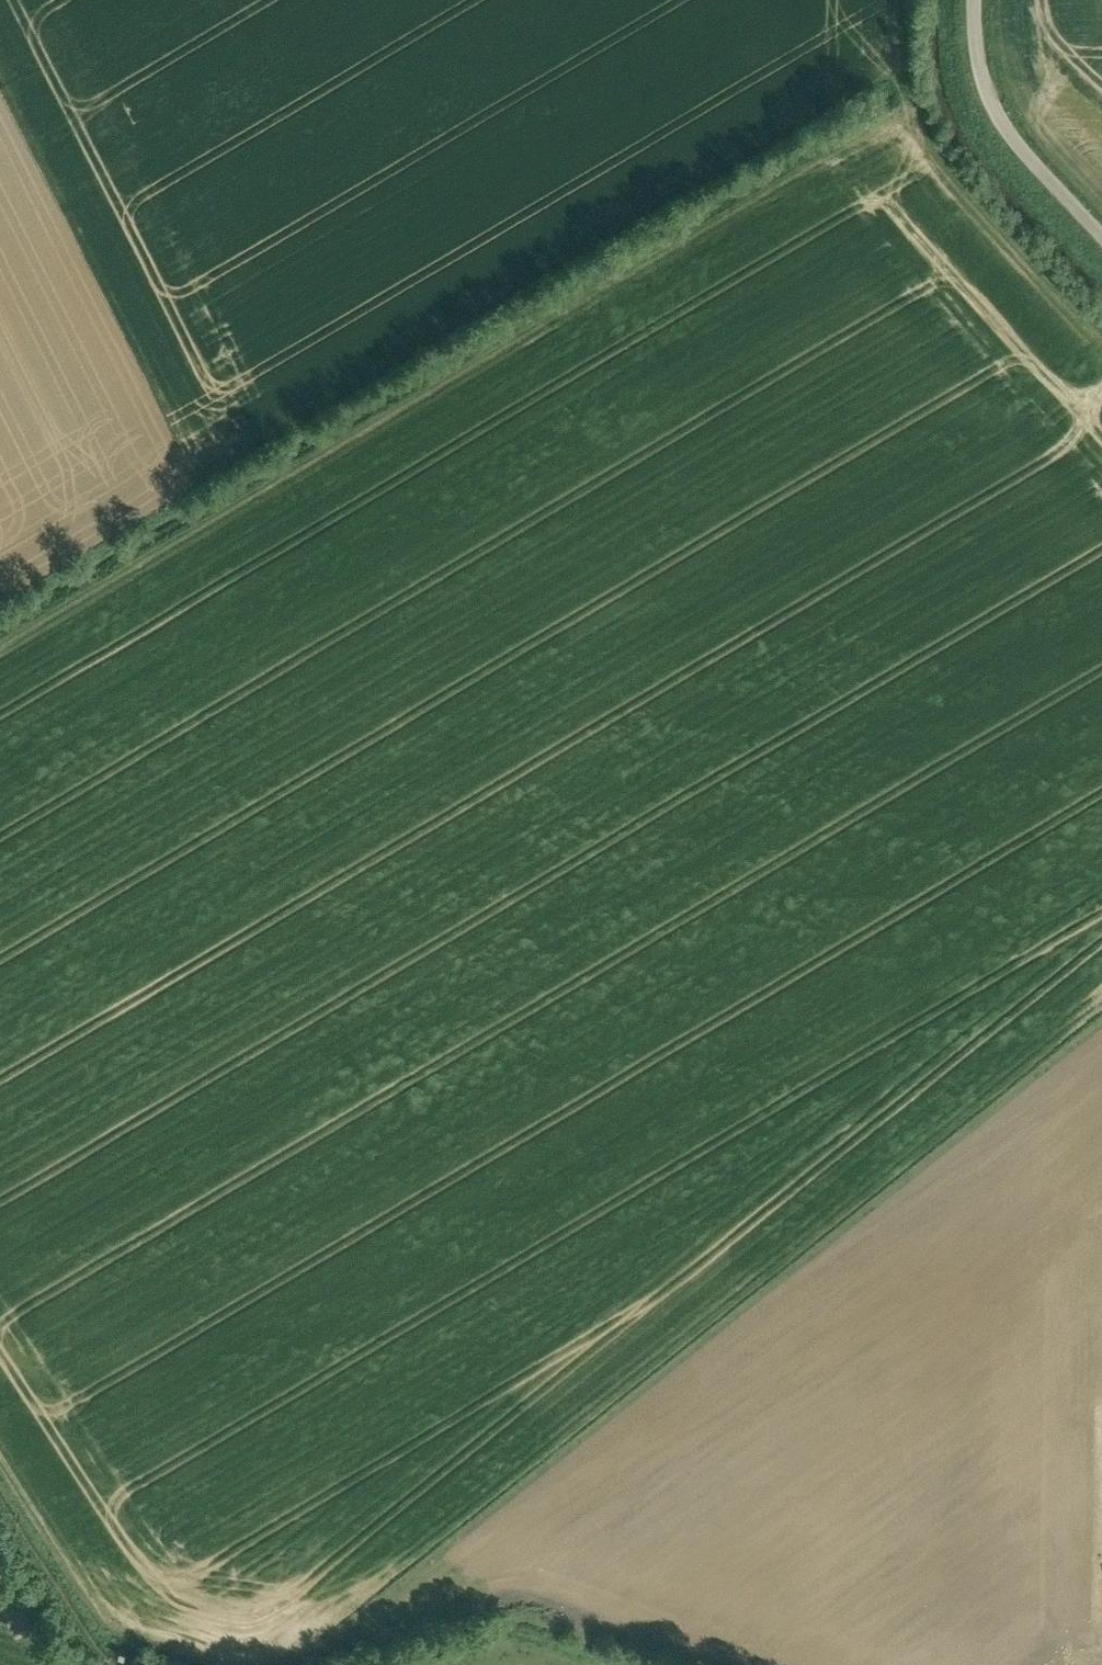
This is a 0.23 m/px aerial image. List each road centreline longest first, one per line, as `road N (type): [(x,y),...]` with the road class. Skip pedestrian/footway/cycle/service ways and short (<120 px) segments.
road 1 (unclassified): [(1101,230),(1004,125),(983,78),(974,0)]

